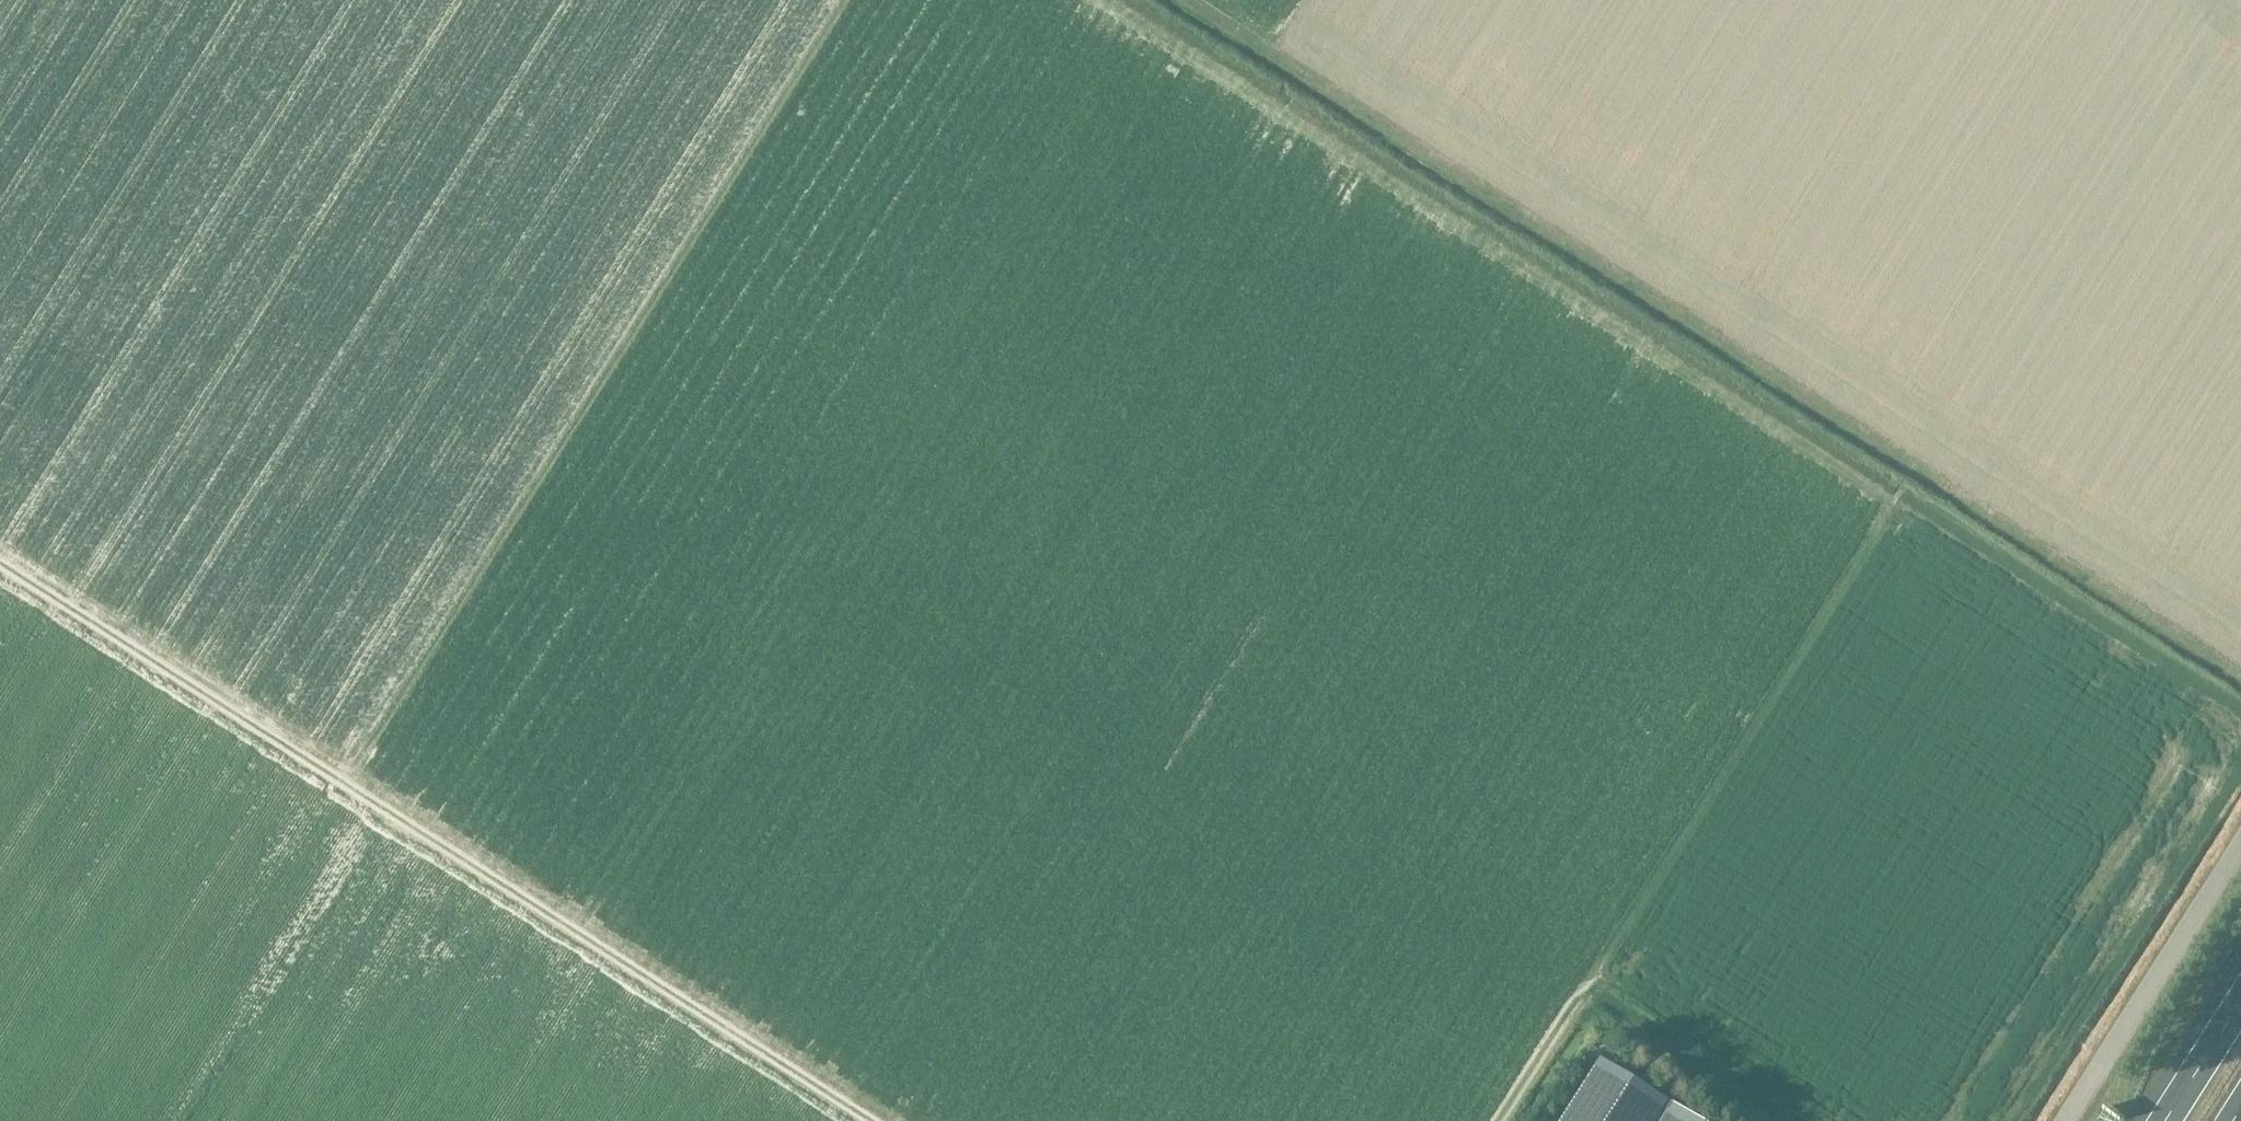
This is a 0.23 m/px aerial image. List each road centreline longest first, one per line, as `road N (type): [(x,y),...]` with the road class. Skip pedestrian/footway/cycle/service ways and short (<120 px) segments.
road 1 (unclassified): [(2063,1120),(2240,840)]
road 2 (motorway): [(2240,1003),(2166,1120)]

